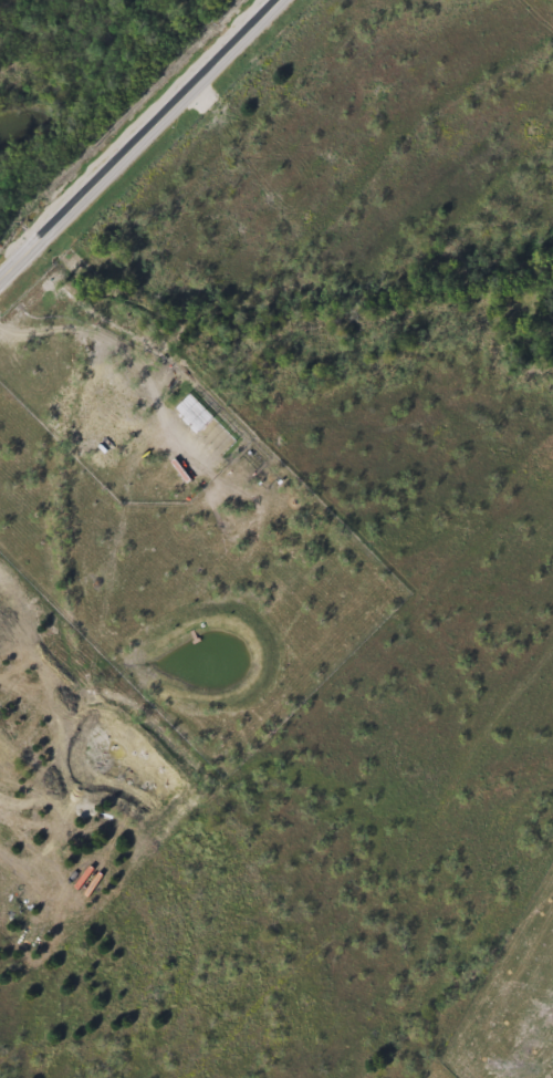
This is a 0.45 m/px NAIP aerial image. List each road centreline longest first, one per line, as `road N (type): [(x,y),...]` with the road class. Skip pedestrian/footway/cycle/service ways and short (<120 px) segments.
road 1 (secondary): [(272,0),(0,275)]

